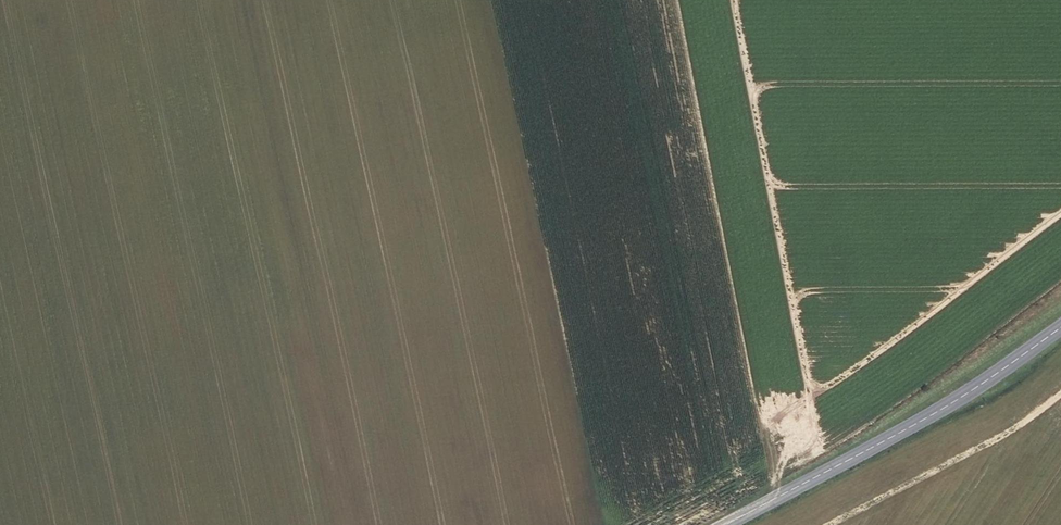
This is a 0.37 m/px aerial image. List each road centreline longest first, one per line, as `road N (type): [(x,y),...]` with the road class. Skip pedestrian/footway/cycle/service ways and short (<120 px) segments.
road 1 (secondary): [(725,524),(987,382),(1060,329)]

